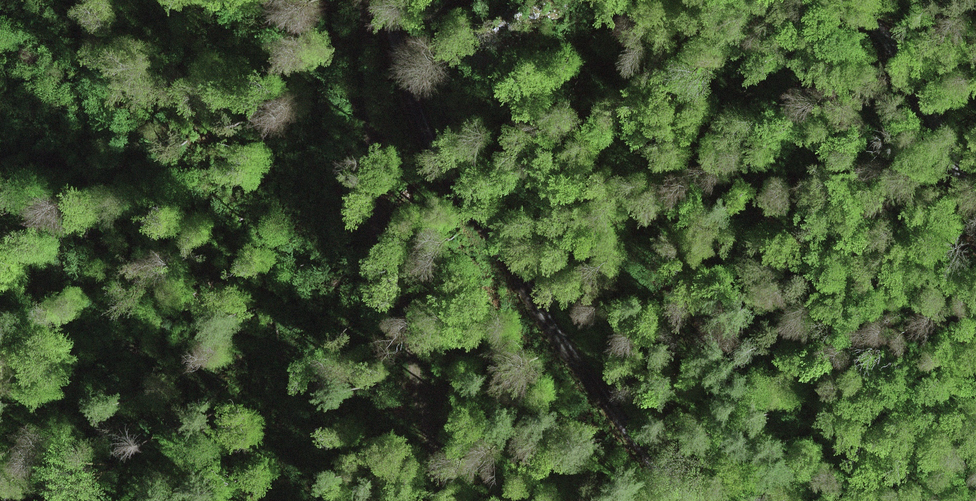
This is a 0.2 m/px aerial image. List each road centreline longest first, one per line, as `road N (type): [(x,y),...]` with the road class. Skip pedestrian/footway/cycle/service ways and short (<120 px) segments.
road 1 (unclassified): [(390,0),(404,73),(436,144),(609,398),(699,500)]
road 2 (track): [(364,0),(372,191),(444,500)]
road 3 (unclassified): [(975,210),(915,77),(853,0)]

